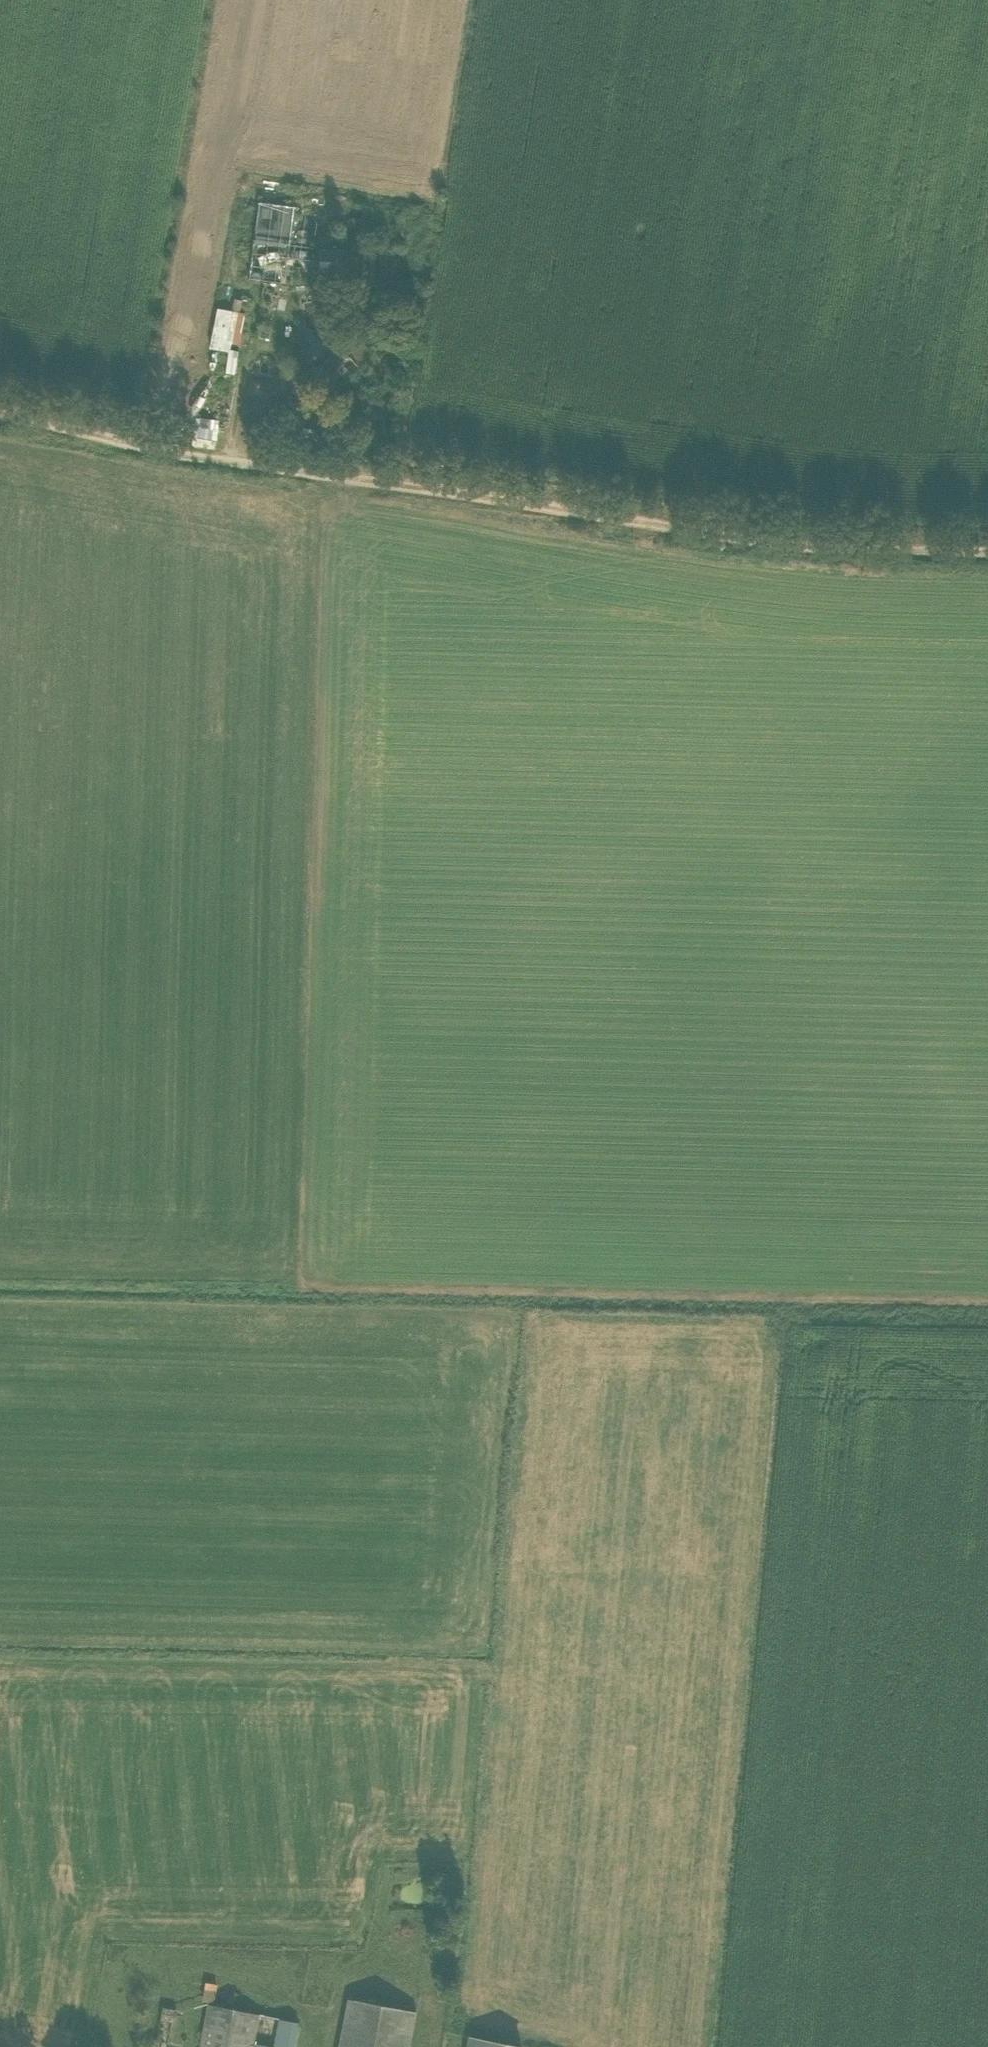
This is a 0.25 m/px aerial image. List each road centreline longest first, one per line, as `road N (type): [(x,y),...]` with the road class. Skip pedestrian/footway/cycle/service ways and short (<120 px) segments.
road 1 (track): [(0,408),(651,521),(987,548)]

